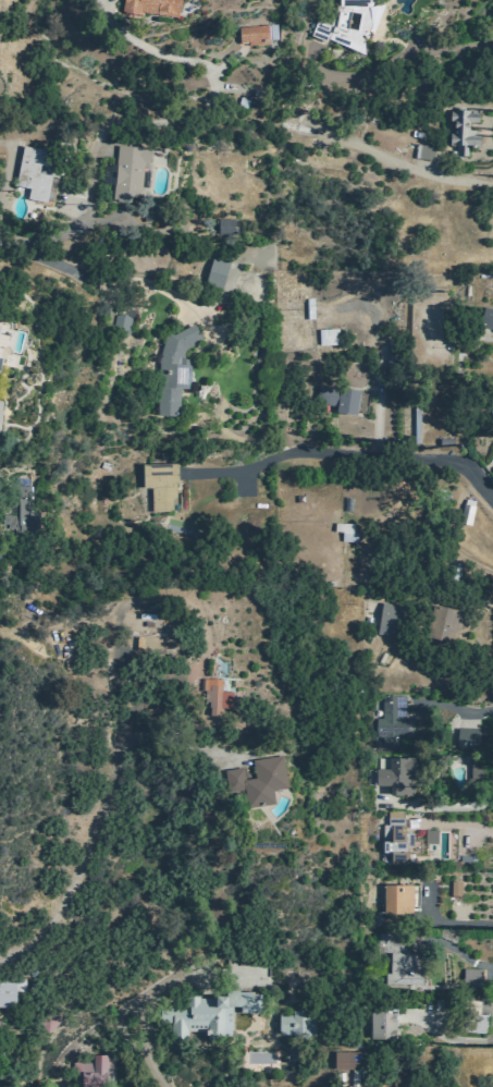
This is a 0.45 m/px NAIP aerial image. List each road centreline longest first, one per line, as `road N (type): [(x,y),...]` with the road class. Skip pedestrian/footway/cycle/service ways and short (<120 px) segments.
road 1 (residential): [(492,506),(451,460),(319,451),(275,457)]

